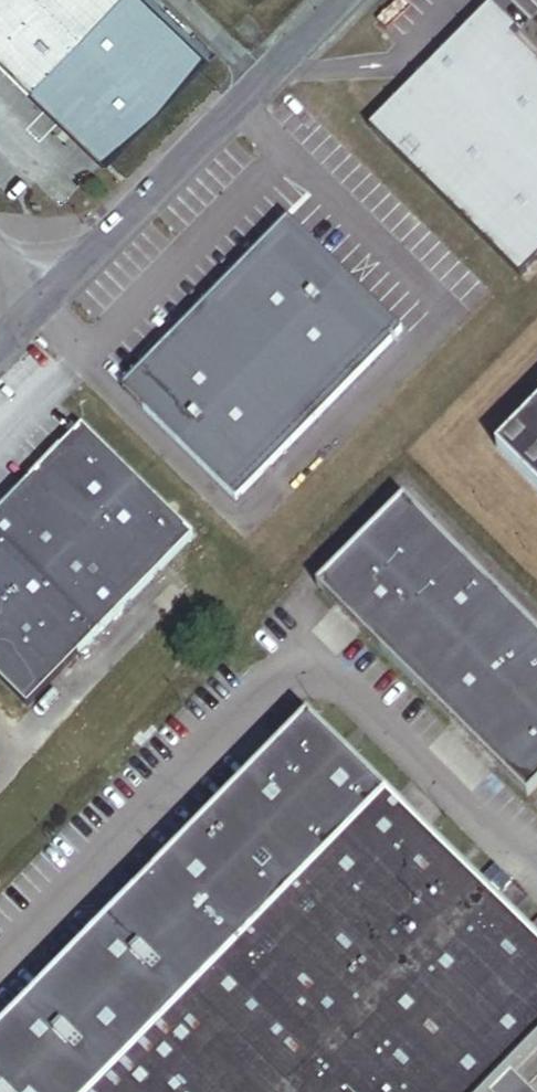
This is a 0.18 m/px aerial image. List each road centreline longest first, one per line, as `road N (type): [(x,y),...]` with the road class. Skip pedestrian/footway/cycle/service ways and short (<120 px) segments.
road 1 (residential): [(341,0),(48,301)]

